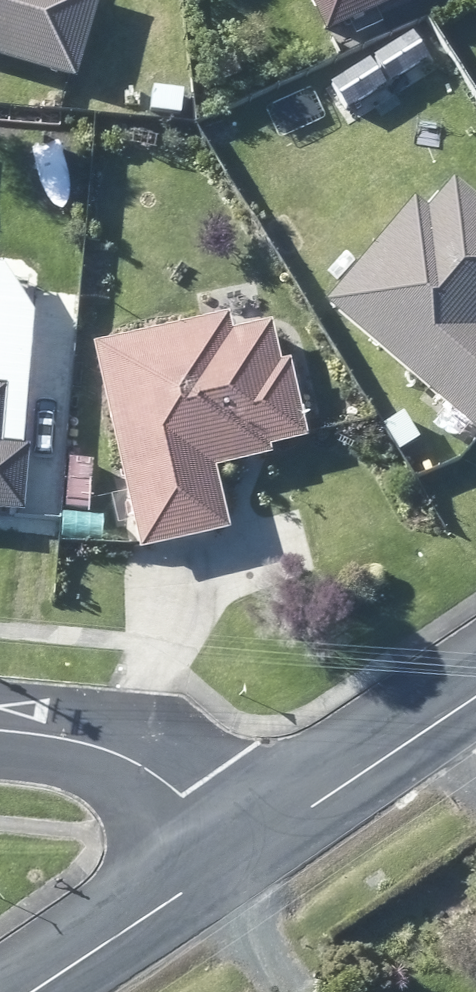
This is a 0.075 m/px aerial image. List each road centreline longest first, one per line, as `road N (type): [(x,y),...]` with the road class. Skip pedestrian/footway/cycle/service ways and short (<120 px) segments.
road 1 (unclassified): [(233,860),(475,698)]
road 2 (residential): [(233,860),(180,794),(136,763),(0,732)]
road 3 (unclassified): [(36,991),(233,860)]

